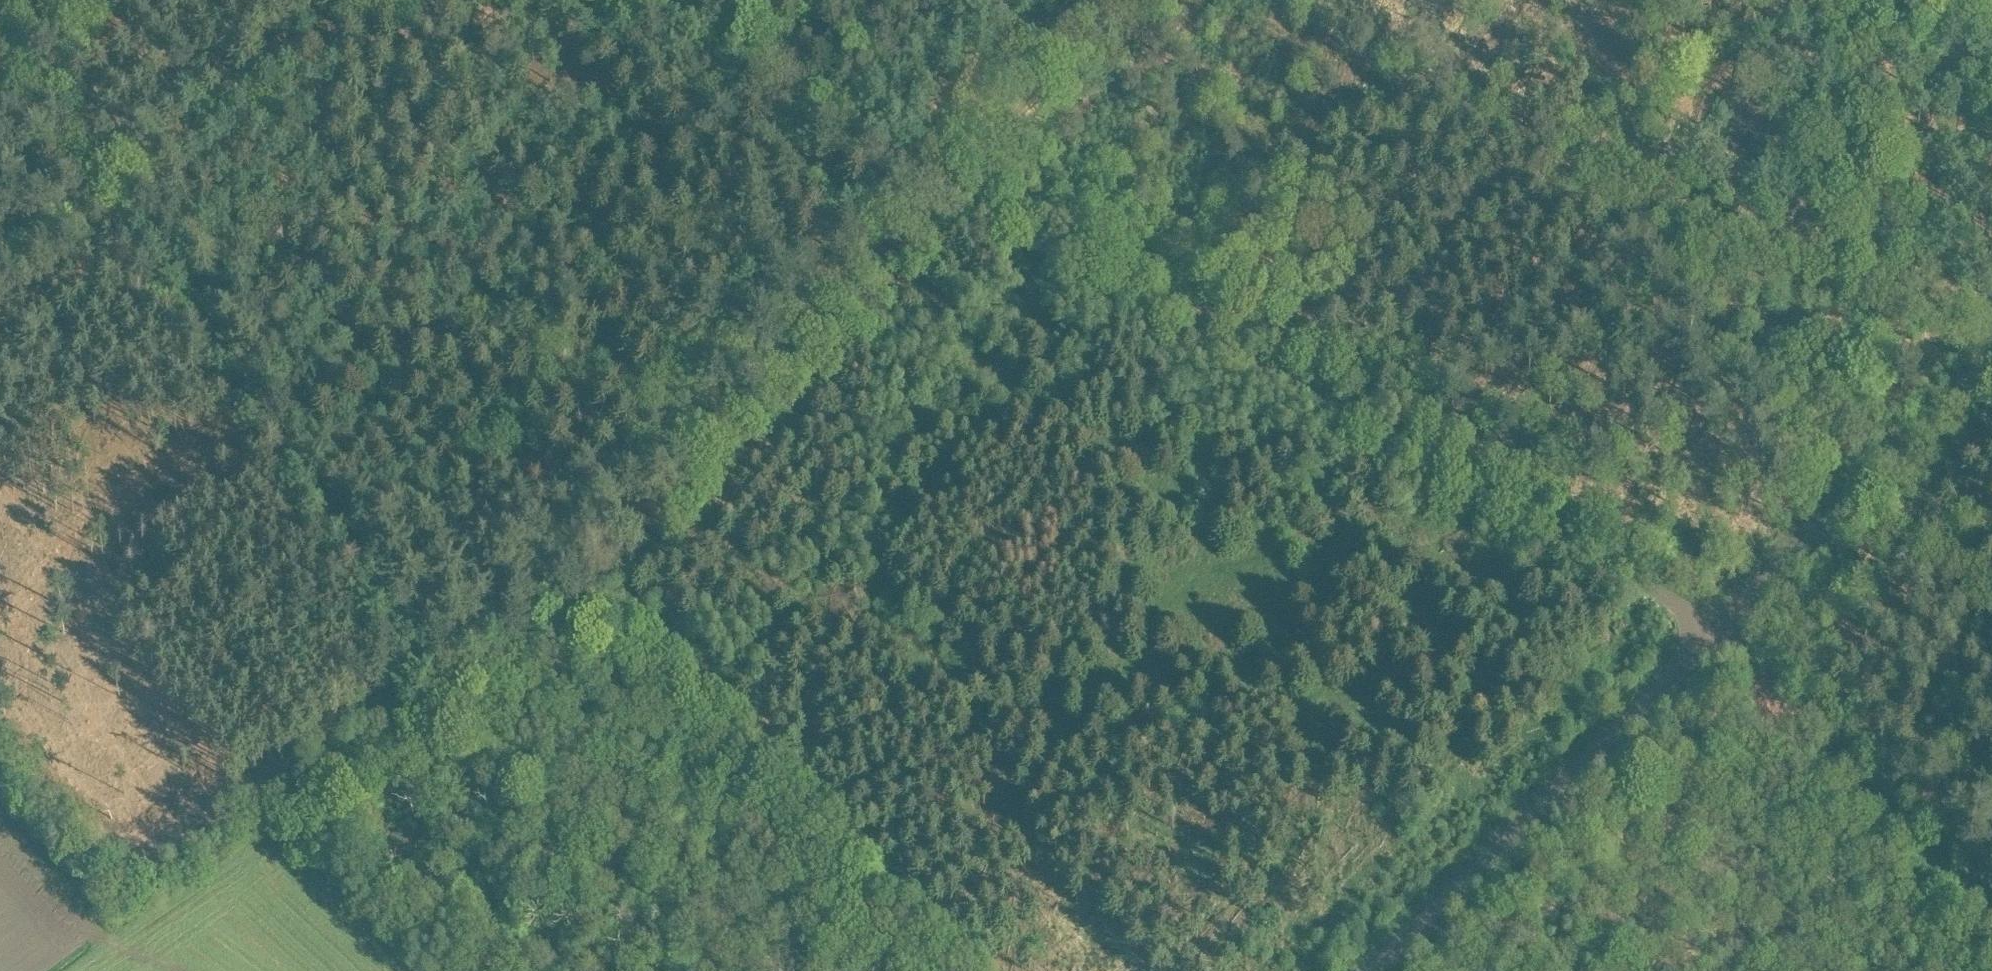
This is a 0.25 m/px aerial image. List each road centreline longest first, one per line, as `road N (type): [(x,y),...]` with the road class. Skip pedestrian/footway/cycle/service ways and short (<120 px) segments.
road 1 (unclassified): [(1713,631),(604,0)]
road 2 (tertiary): [(1373,970),(1713,631)]
road 3 (track): [(1713,631),(1991,914)]
road 4 (tertiary): [(1713,631),(1991,364)]

